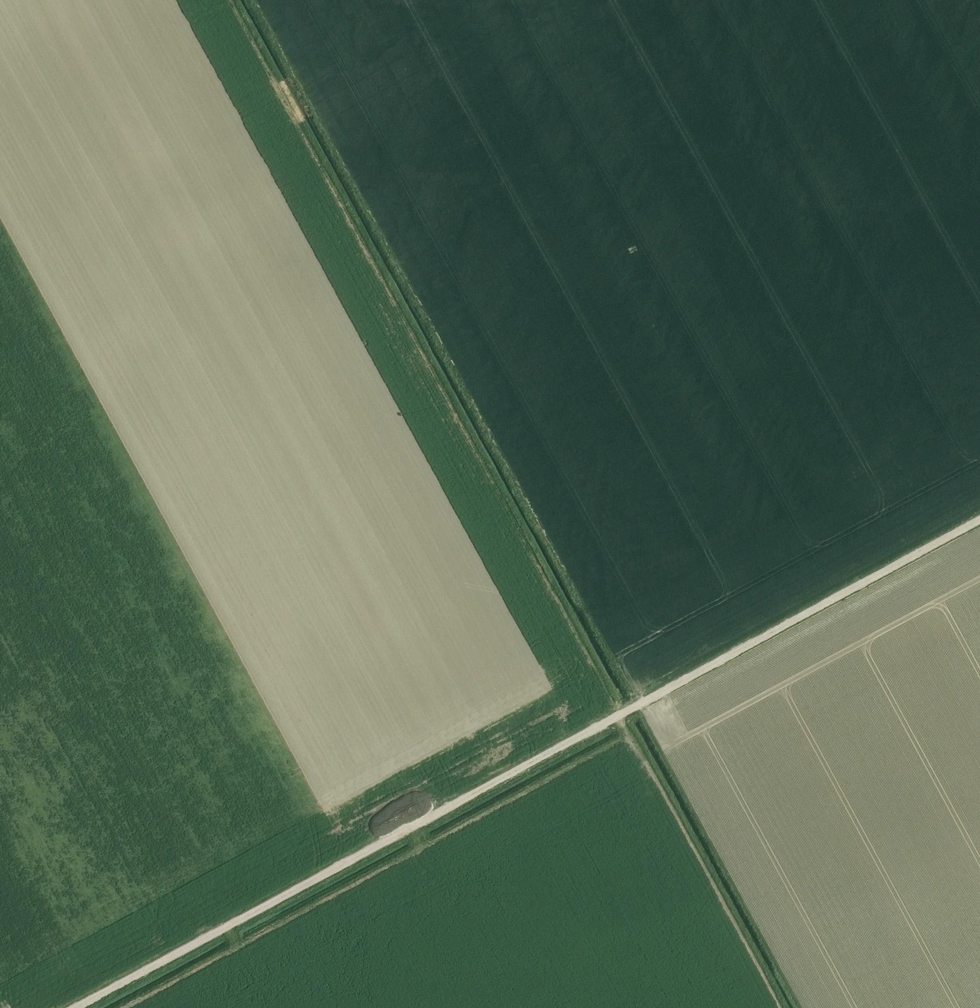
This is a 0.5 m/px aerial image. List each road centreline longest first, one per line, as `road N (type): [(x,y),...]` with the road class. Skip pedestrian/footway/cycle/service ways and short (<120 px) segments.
road 1 (track): [(979,522),(82,1007)]

